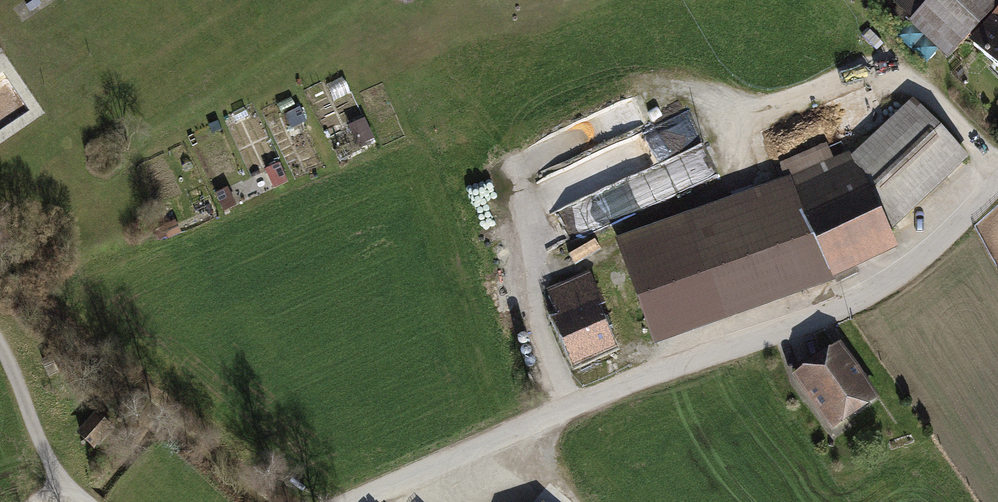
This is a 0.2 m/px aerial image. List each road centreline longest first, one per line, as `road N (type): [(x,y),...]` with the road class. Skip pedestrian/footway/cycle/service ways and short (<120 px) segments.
road 1 (residential): [(997,182),(915,263),(842,308),(669,365),(344,501)]
road 2 (residential): [(82,501),(60,482),(0,342)]

